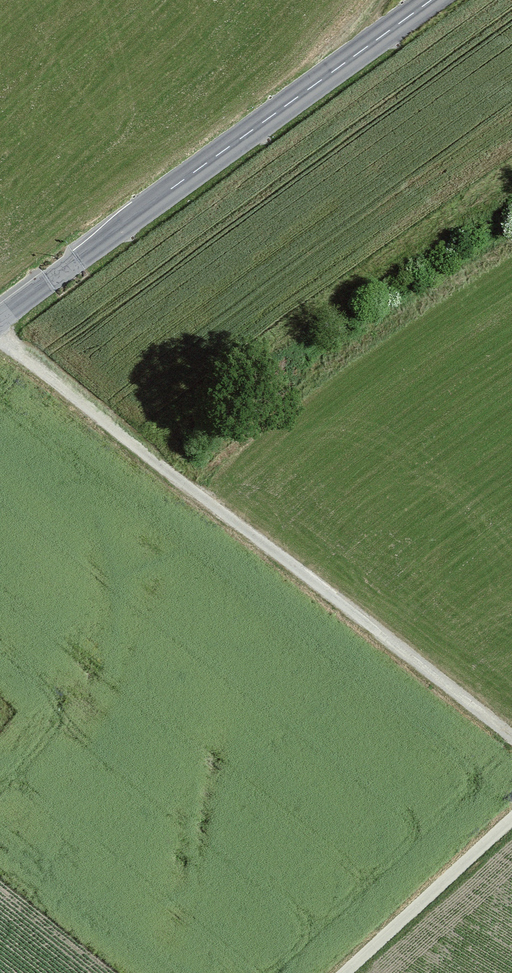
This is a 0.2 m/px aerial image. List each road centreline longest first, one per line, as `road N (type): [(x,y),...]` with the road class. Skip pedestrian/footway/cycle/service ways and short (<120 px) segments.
road 1 (track): [(0,332),(511,739)]
road 2 (tertiary): [(0,319),(432,0)]
road 3 (unclassified): [(346,972),(511,821)]

